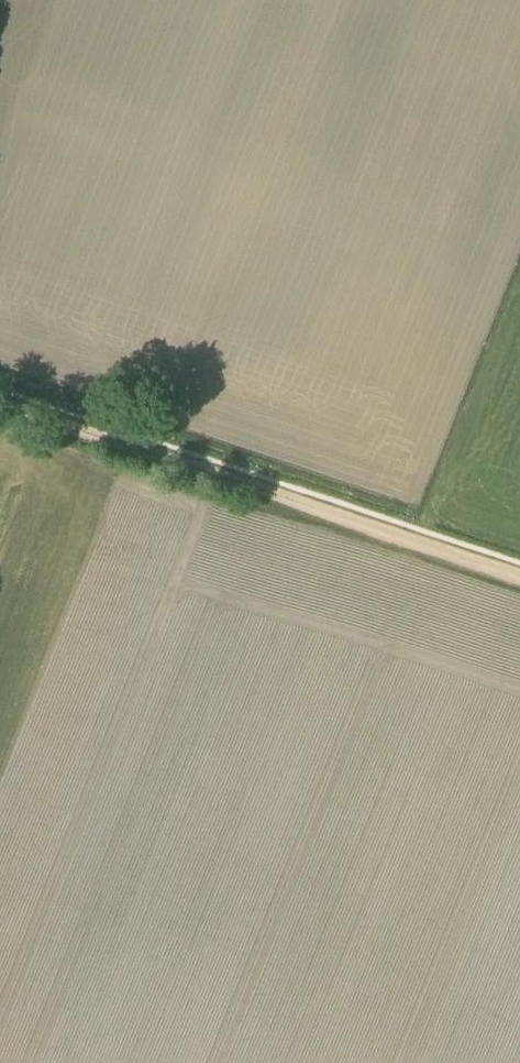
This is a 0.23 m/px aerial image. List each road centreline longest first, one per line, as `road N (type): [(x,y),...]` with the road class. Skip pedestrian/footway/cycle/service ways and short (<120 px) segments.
road 1 (track): [(519,573),(0,401)]

